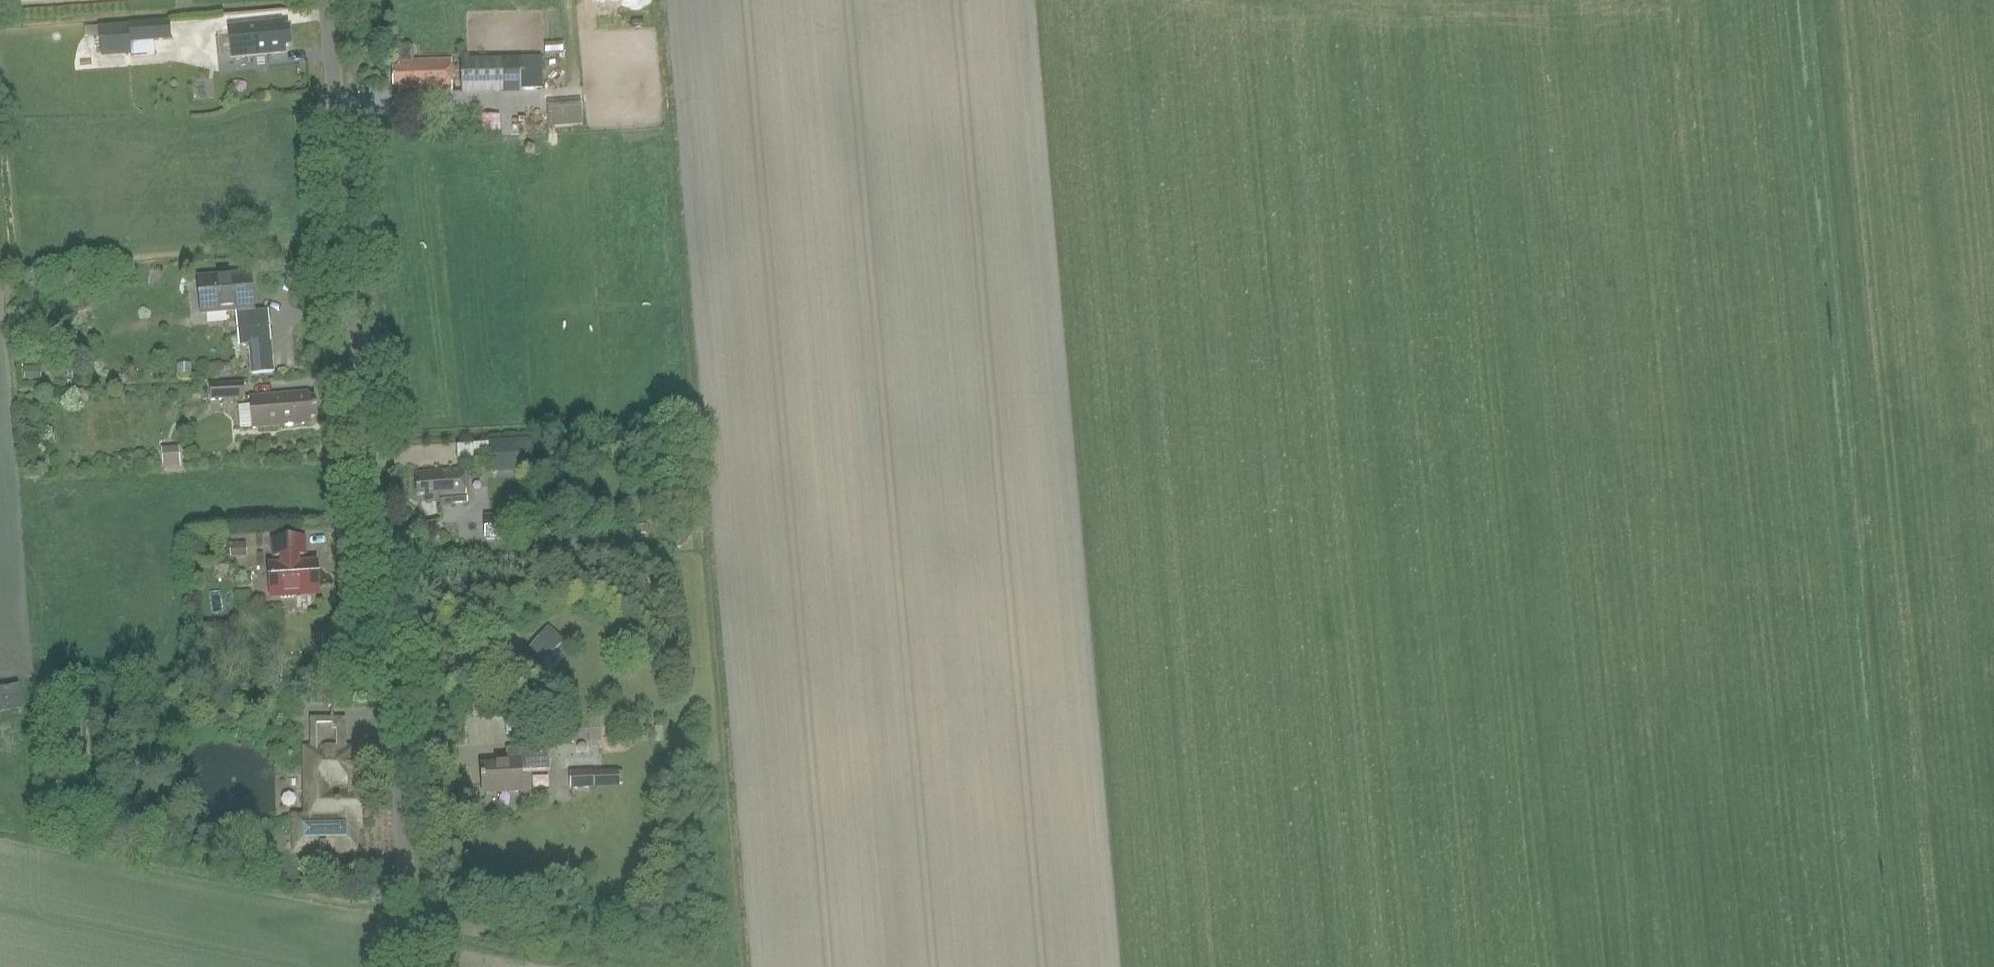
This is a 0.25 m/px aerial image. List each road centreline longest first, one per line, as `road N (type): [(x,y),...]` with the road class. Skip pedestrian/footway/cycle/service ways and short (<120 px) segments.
road 1 (unclassified): [(421,966),(329,0)]

